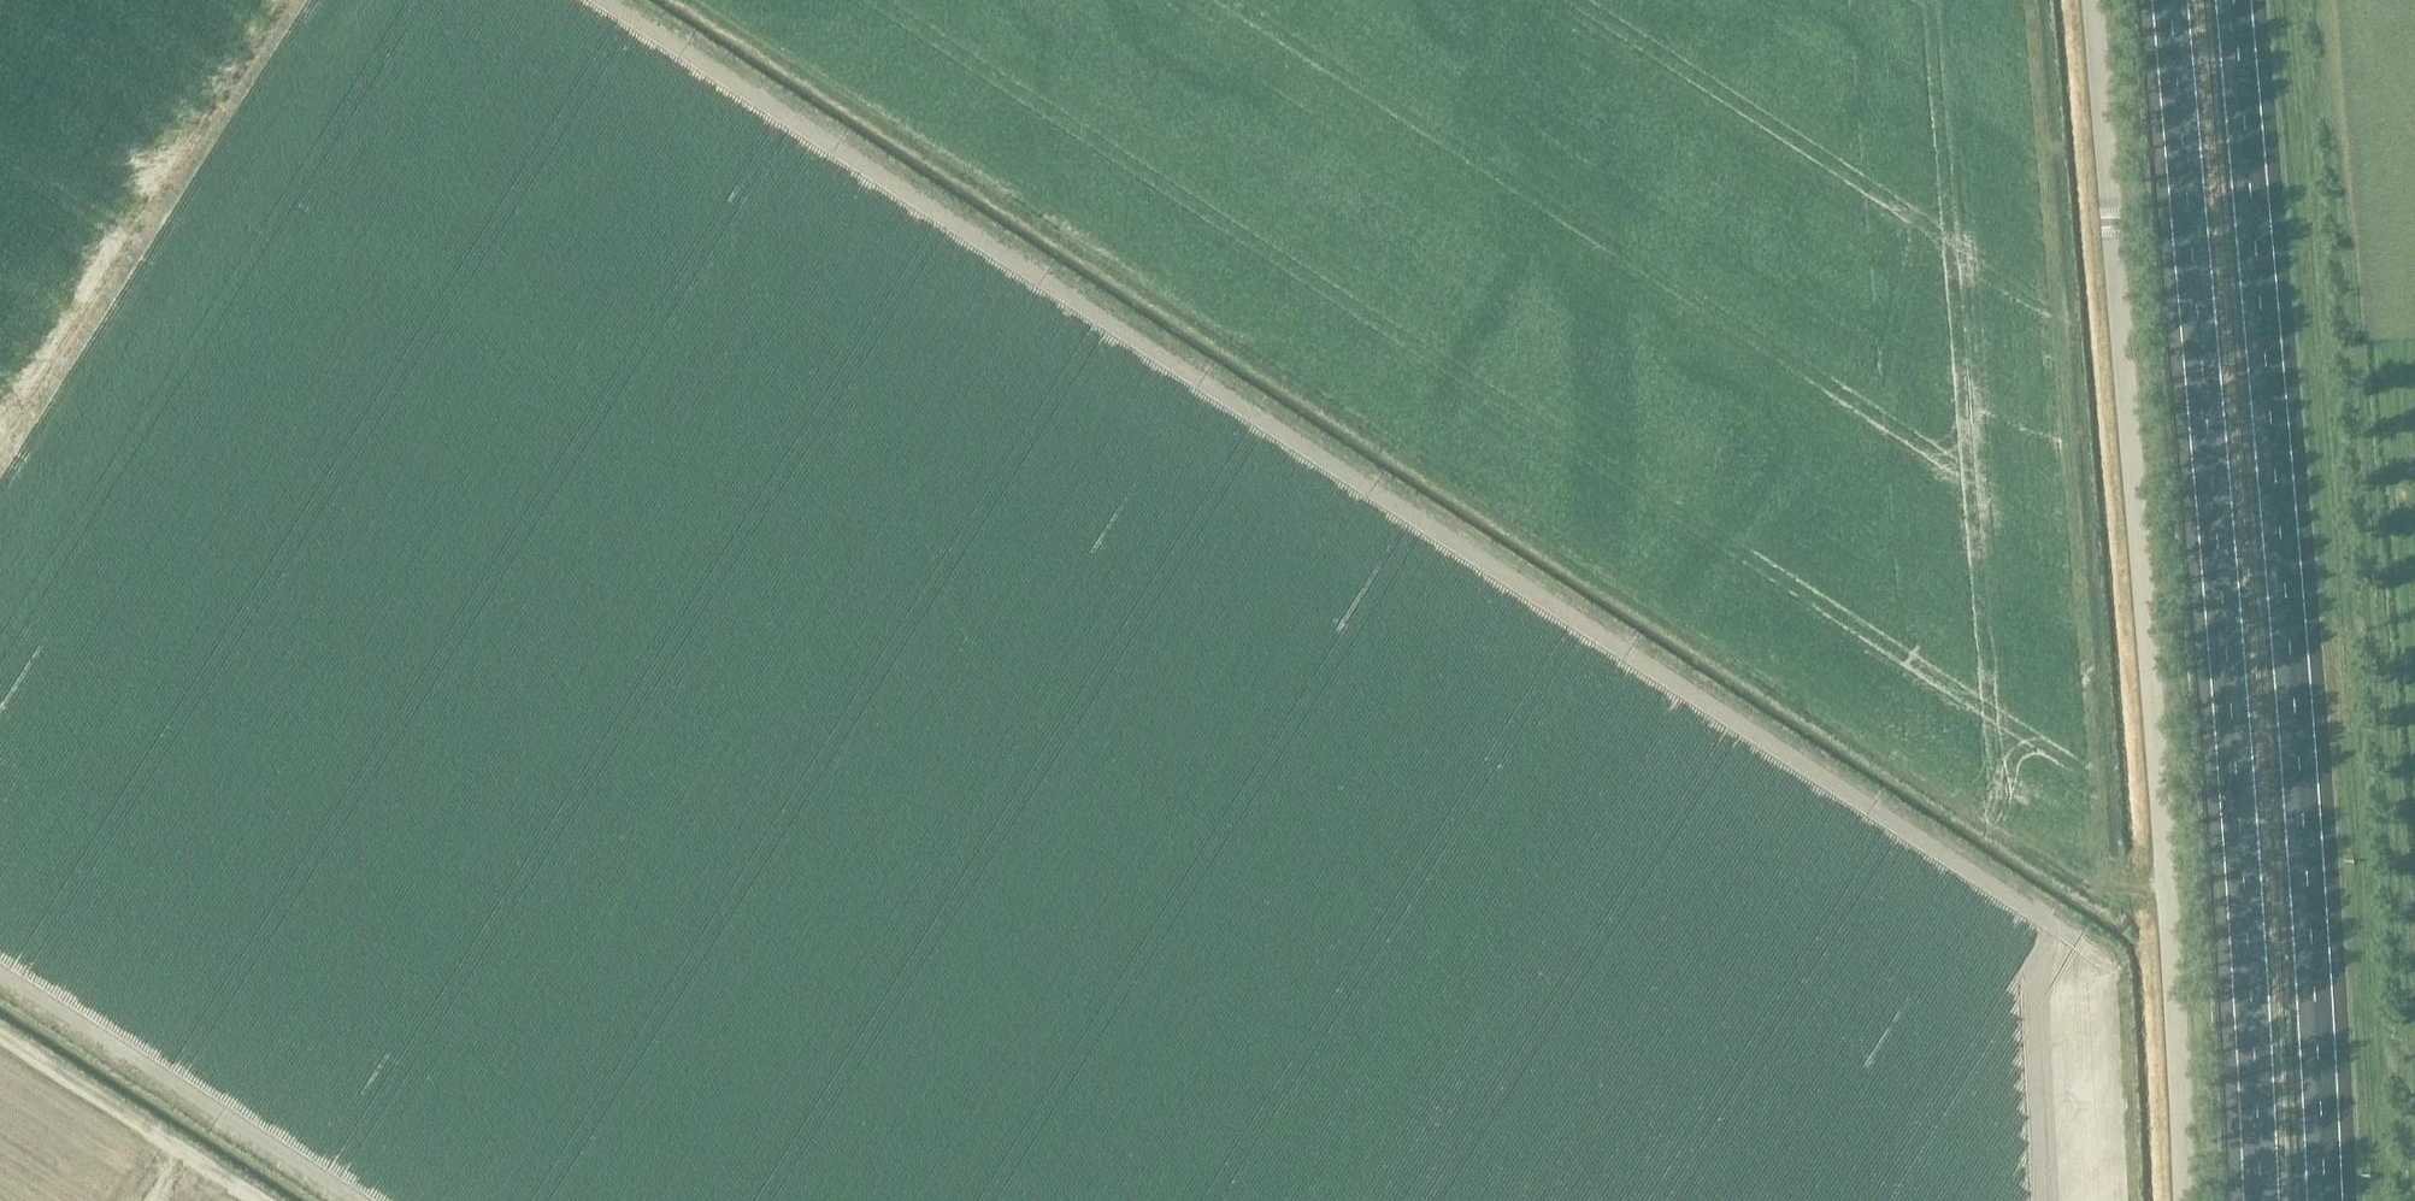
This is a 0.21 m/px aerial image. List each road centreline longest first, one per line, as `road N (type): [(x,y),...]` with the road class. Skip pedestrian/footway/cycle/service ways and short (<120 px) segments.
road 1 (motorway): [(2168,0),(2247,930),(2262,1200)]
road 2 (motorway): [(2325,1200),(2300,790),(2233,0)]
road 3 (unclassified): [(2183,1200),(2172,970),(2092,0)]

